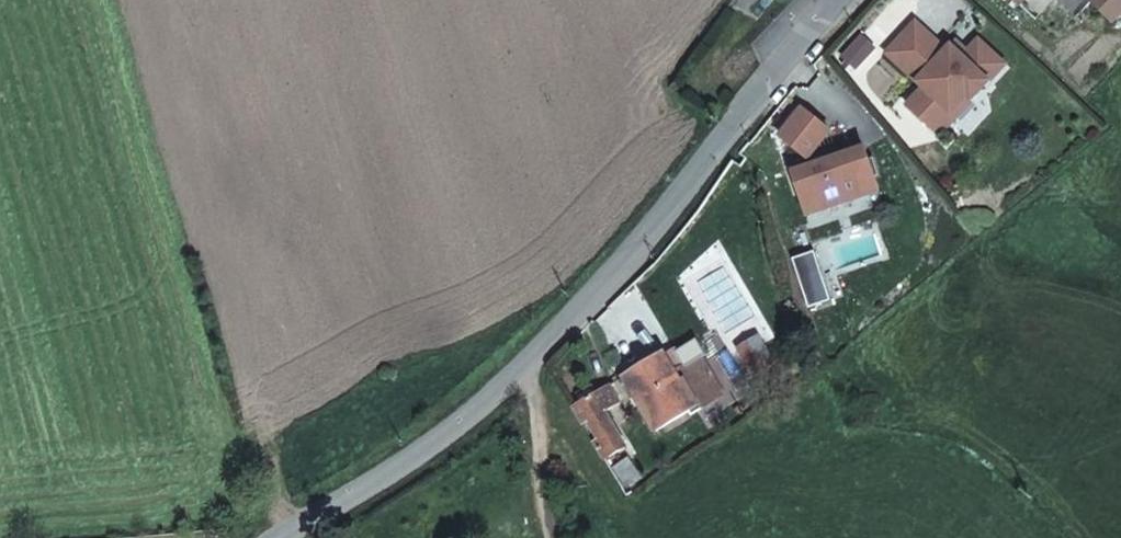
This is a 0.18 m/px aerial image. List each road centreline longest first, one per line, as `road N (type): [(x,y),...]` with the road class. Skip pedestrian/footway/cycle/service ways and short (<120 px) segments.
road 1 (residential): [(810,25),(481,408),(269,537)]

